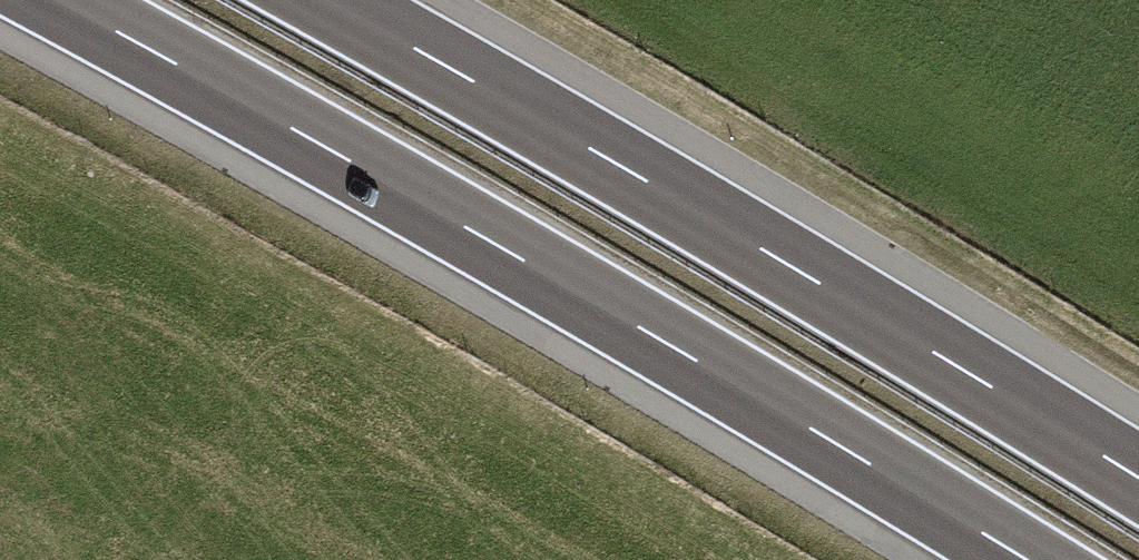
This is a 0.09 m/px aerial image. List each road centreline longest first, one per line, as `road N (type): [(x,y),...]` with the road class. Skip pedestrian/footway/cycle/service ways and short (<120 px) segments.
road 1 (motorway): [(53,0),(492,245),(1022,559)]
road 2 (motorway): [(1138,477),(329,0)]

